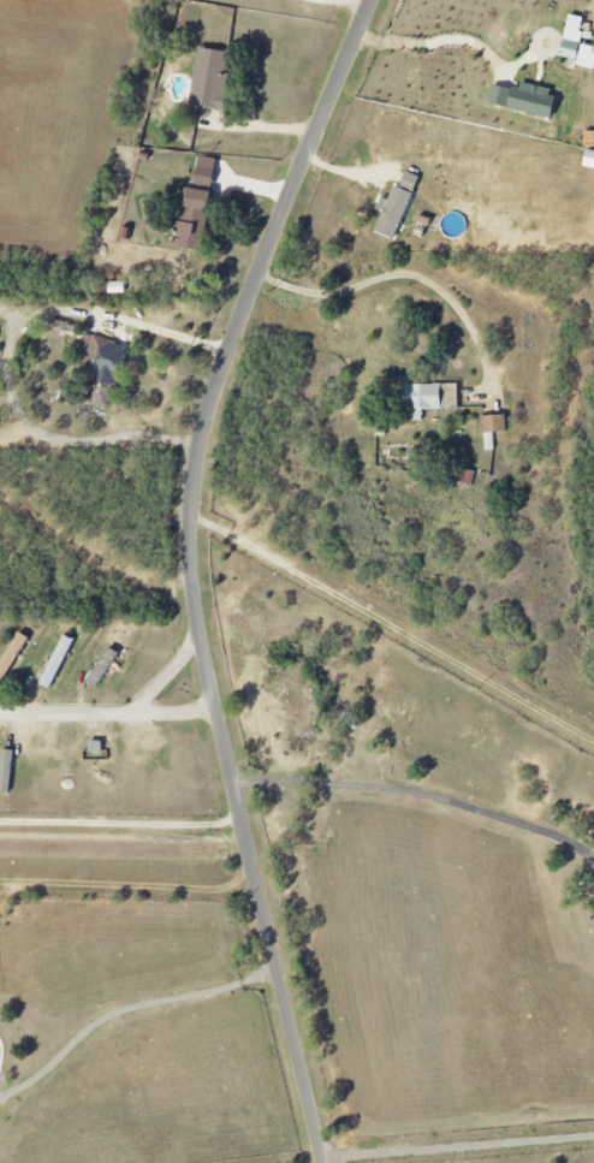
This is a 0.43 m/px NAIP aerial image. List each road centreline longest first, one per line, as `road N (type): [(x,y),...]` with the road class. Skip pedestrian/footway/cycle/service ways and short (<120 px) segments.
road 1 (residential): [(325,1162),(202,648),(192,506),(221,368),(375,0)]

